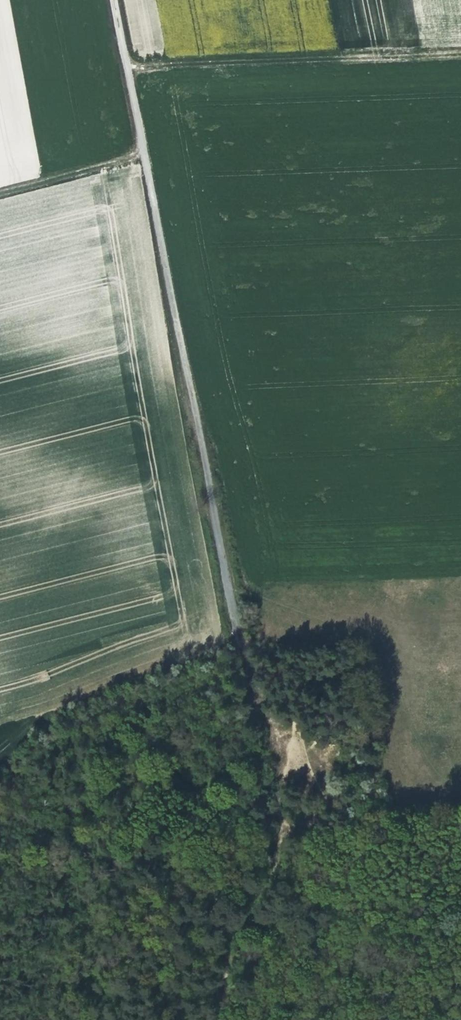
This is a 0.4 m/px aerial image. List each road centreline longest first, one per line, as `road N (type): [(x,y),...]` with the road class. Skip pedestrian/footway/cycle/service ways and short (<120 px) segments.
road 1 (track): [(122,60),(460,47)]
road 2 (track): [(296,834),(255,911),(232,1019)]
road 3 (track): [(460,800),(376,798),(296,834)]
road 4 (track): [(139,152),(0,188)]
road 5 (track): [(249,715),(296,834)]

